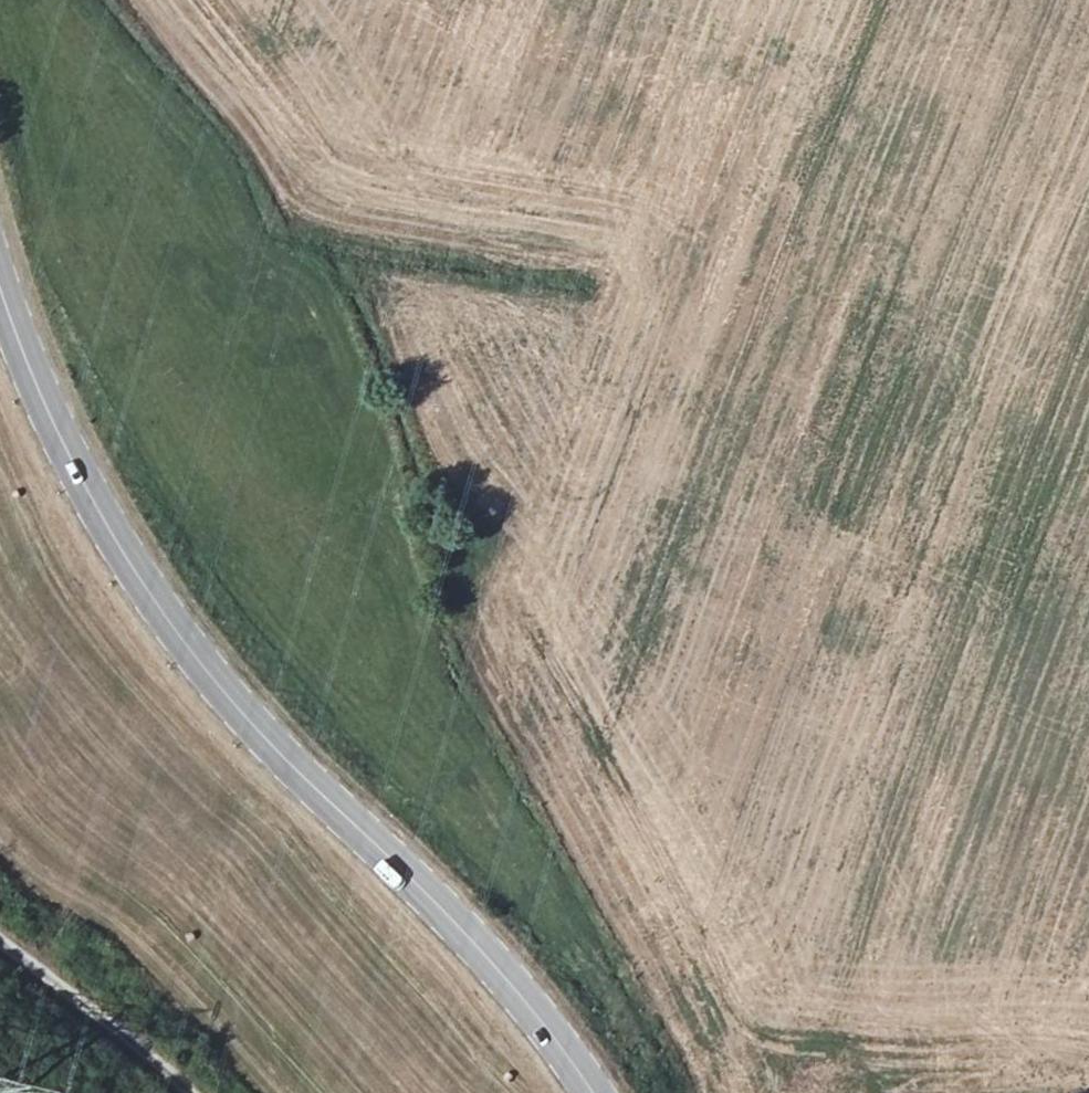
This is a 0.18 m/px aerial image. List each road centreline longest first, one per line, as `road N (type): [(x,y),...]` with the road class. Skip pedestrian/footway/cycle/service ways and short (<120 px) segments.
road 1 (primary): [(598,1092),(563,1037),(159,612),(19,346),(0,282)]
road 2 (track): [(0,938),(187,1092)]

